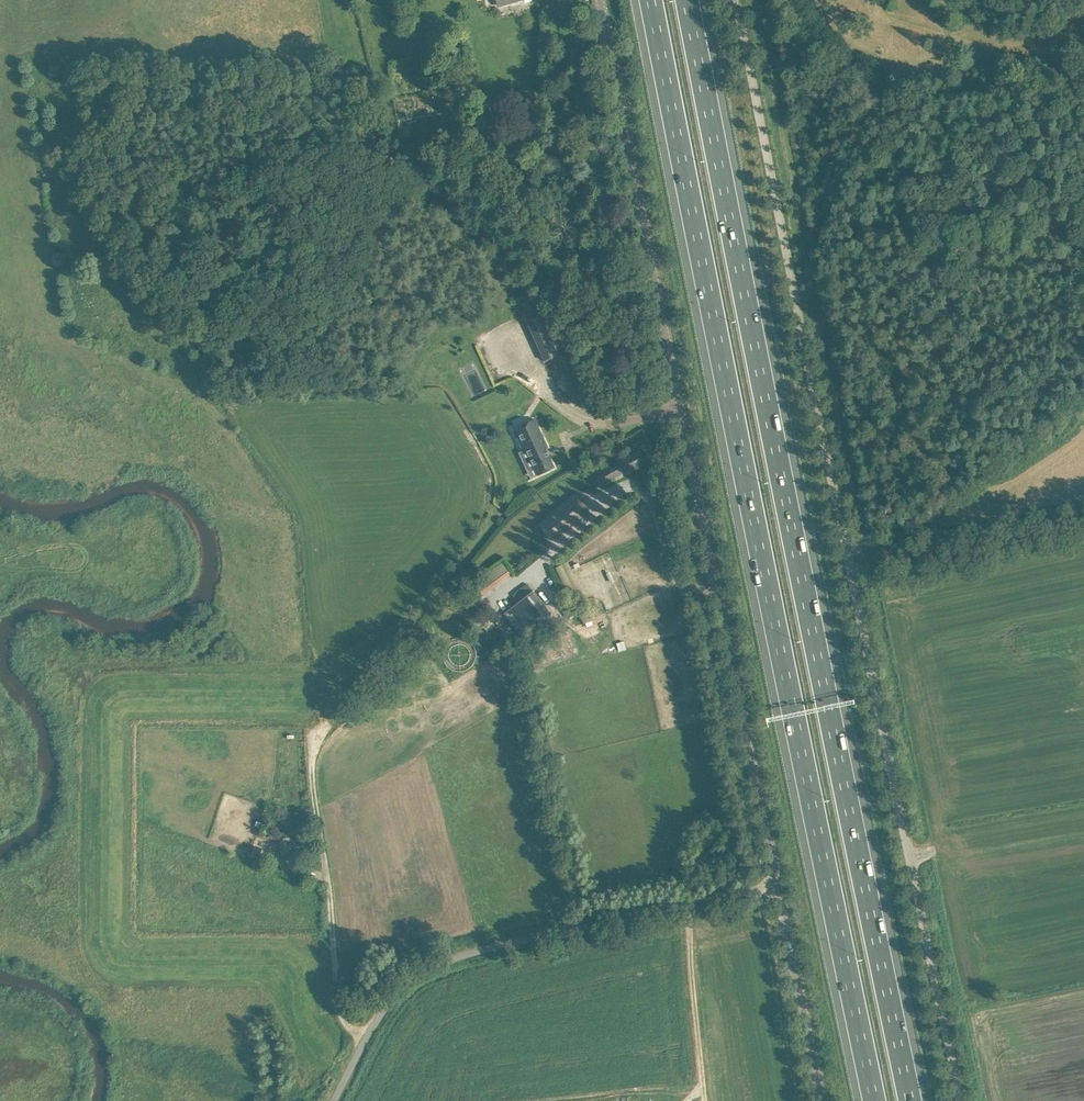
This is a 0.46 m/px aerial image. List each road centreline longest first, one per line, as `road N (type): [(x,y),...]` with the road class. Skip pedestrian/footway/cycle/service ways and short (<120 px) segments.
road 1 (motorway): [(913,1100),(686,0)]
road 2 (unclassified): [(964,1100),(737,0)]
road 3 (motorway): [(651,0),(875,1100)]
road 4 (tertiary): [(777,884),(600,0)]
road 5 (unclassified): [(333,1100),(380,1015),(422,972),(460,955),(777,884)]
road 6 (track): [(366,1036),(346,1020),(335,995),(311,785),(326,729)]
road 7 (tertiary): [(823,1100),(777,884)]

